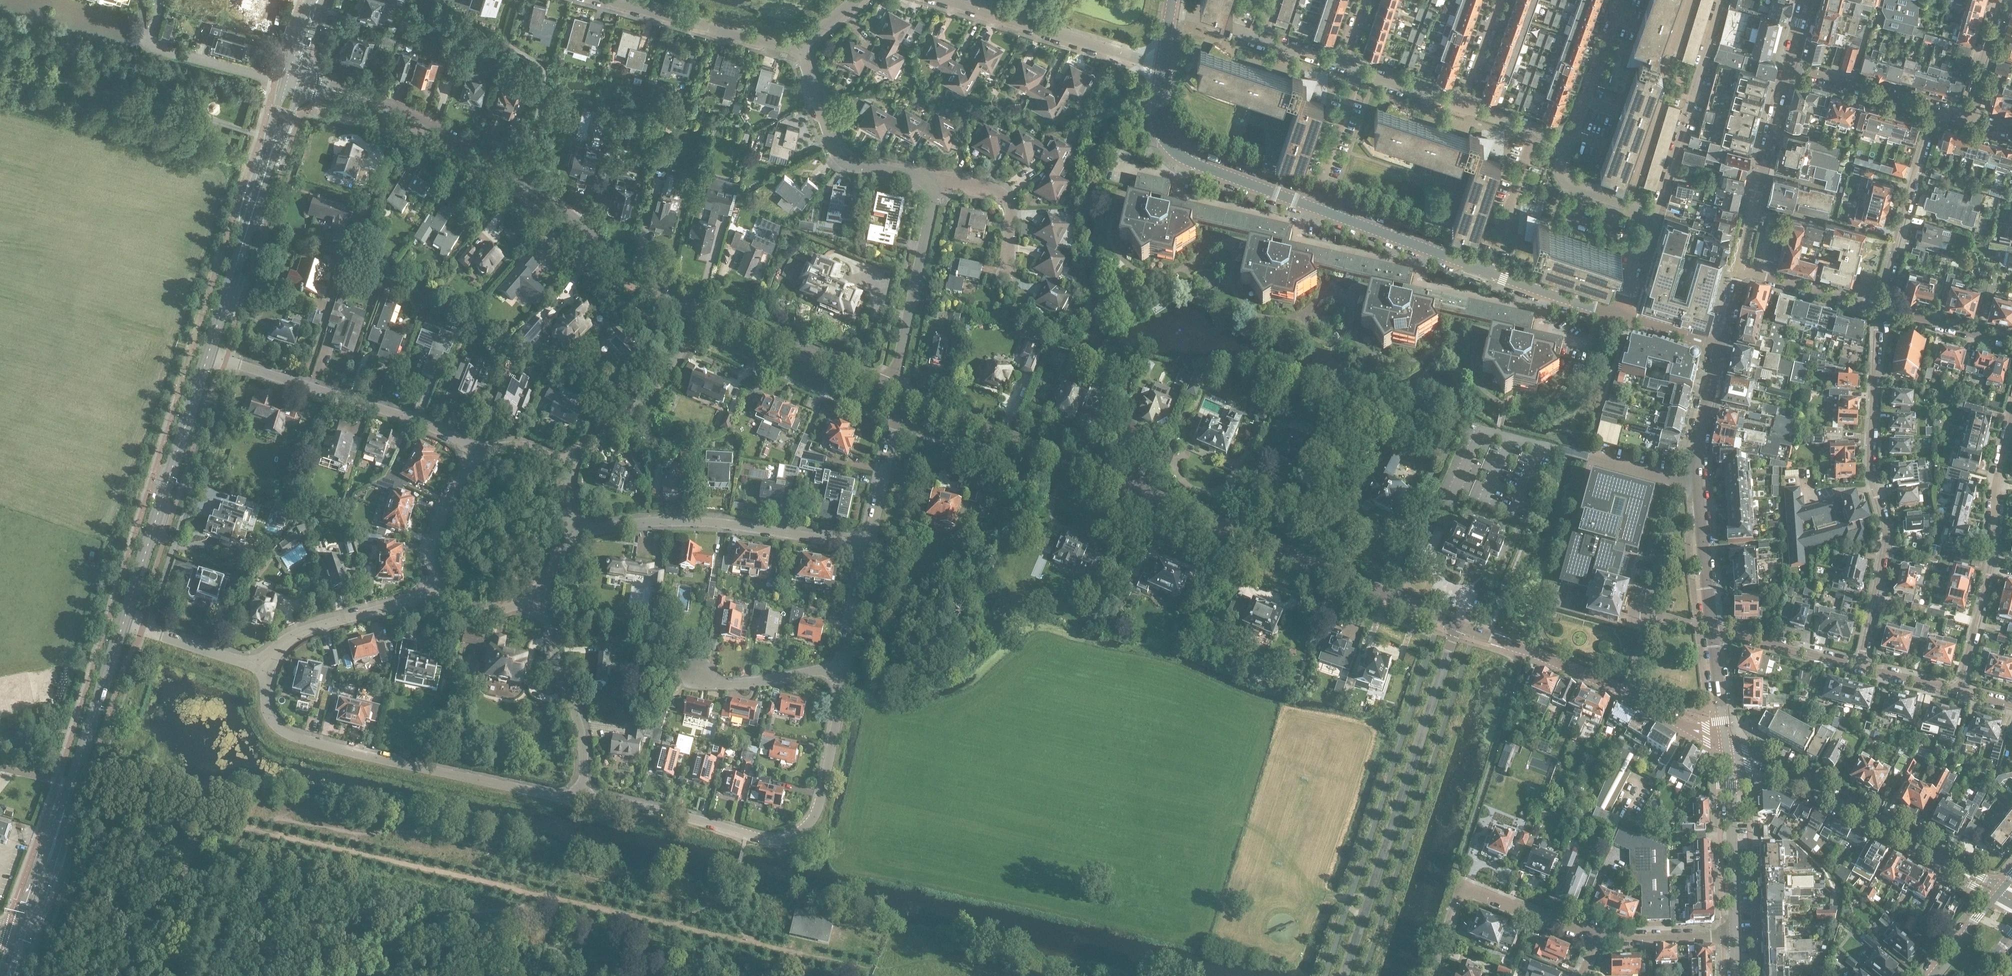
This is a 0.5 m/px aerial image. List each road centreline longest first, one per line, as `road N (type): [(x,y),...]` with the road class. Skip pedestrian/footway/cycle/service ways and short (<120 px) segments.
road 1 (secondary): [(1458,625),(895,386)]
road 2 (tertiary): [(1617,314),(1191,162),(1161,129),(1162,67)]
road 3 (secondary): [(692,304),(657,296),(520,180),(423,115),(315,85)]
road 4 (residential): [(582,796),(283,729),(267,717),(264,664)]
road 5 (unclassified): [(1344,975),(1458,625)]
road 6 (residential): [(1862,665),(1886,547),(1873,453),(1879,307)]
road 7 (primary): [(19,940),(124,620)]
road 8 (secondary): [(2003,895),(1727,747)]
road 9 (residential): [(867,547),(731,524),(572,531)]
road 10 (secondary): [(1727,747),(1611,686),(1458,625)]
road 11 (residential): [(207,356),(451,435),(476,457)]
road 12 (tertiary): [(1713,629),(1699,437),(1719,346)]
road 13 (track): [(0,65),(273,139)]
road 14 (primary): [(124,620),(207,356)]
road 15 (residential): [(1963,690),(2011,425)]
road 16 (residential): [(1431,975),(1460,890),(1600,939)]
road 17 (residential): [(1721,0),(1657,208),(1643,216)]
road 18 (primary): [(207,356),(273,139)]
road 19 (residential): [(797,834),(746,836),(582,796)]
road 20 (secondary): [(895,386),(692,304)]
road 21 (residential): [(560,459),(641,408),(673,373),(692,304)]
road 22 (tertiary): [(1738,269),(1790,63)]
road 23 (unclassified): [(895,386),(933,179)]
road 24 (residential): [(1879,307),(1933,108)]
road 25 (unclassified): [(933,179),(845,161),(798,55)]
road 26 (residential): [(582,796),(581,721),(548,616),(534,601)]
road 27 (unclassified): [(798,55),(602,0)]
road 28 (residential): [(264,664),(315,627),(401,605),(437,587)]
road 29 (tertiary): [(1737,936),(1727,747)]
road 30 (residential): [(797,834),(822,803),(842,672)]
road 31 (residential): [(867,547),(895,386)]
road 32 (unclassified): [(1005,283),(1010,204),(996,192),(933,179)]
road 33 (residential): [(1862,665),(1713,629)]
road 34 (residential): [(1571,142),(1621,0)]
road 35 (unclassified): [(1162,67),(1019,22)]
road 36 (residential): [(1933,108),(1790,63)]
road 37 (residential): [(842,672),(723,684),(695,673)]
road 38 (residential): [(264,664),(124,620)]
road 39 (residential): [(1879,307),(1738,269)]
road 40 (residential): [(437,587),(436,524),(455,480),(476,457)]
road 41 (residential): [(1600,939),(1737,936)]
road 42 (residential): [(2011,342),(1879,307)]
road 43 (residential): [(842,672),(867,547)]
road 44 (residential): [(1464,106),(1343,66)]
road 45 (residential): [(1643,216),(1566,178),(1571,142)]
road 46 (residential): [(1966,117),(2001,0)]

